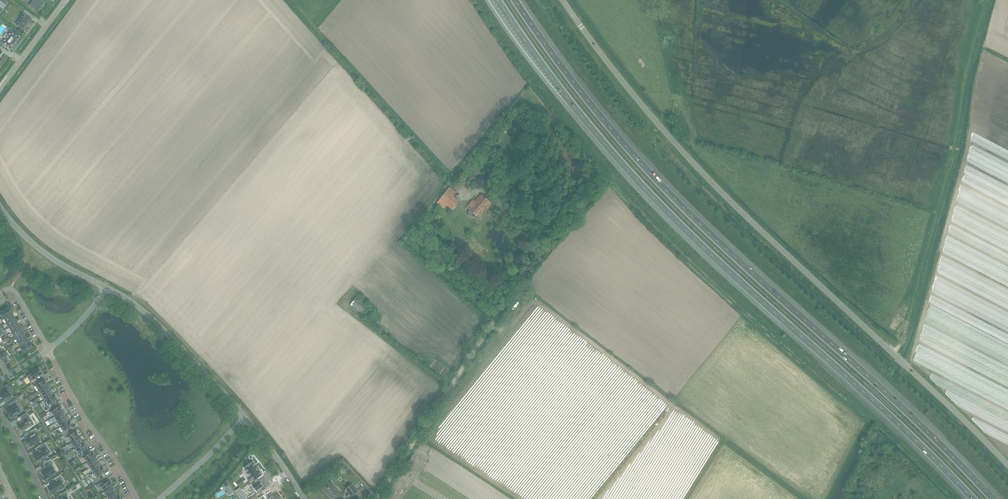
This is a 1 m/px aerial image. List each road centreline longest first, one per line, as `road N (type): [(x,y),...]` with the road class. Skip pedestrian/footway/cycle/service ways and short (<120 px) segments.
road 1 (motorway): [(993,498),(678,202),(600,116),(515,0)]
road 2 (motorway): [(498,0),(629,172),(973,498)]
road 3 (unclassified): [(1007,467),(696,168),(563,0)]
road 4 (unclassified): [(554,241),(378,498)]
road 5 (tertiary): [(243,418),(151,318),(106,287)]
road 6 (residential): [(49,350),(136,498)]
road 7 (tertiary): [(106,287),(54,260),(0,207)]

